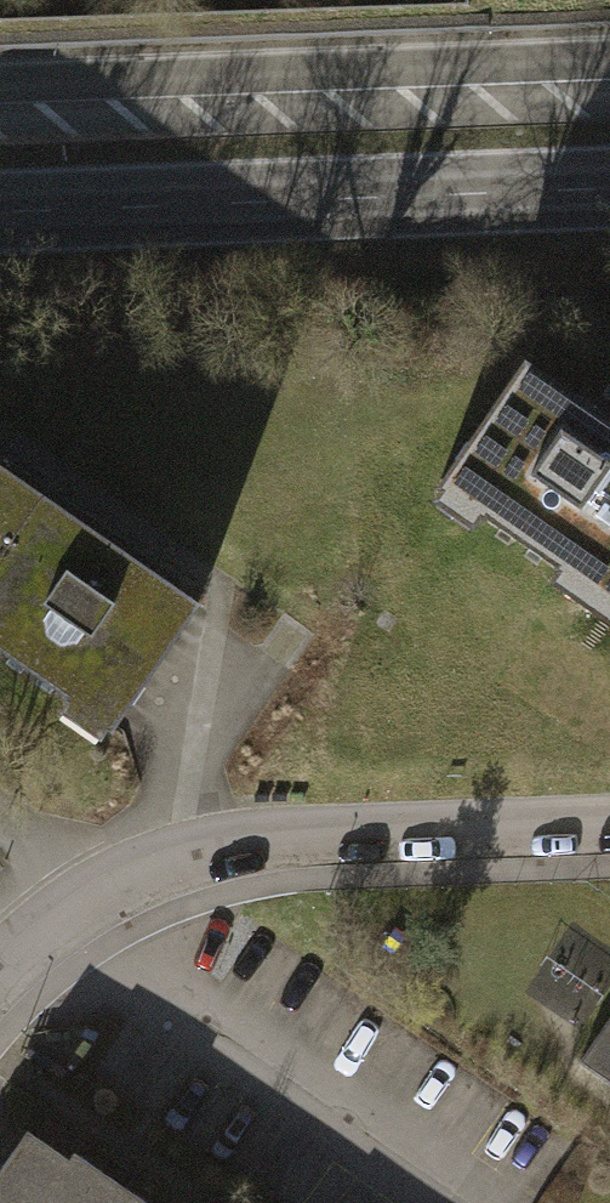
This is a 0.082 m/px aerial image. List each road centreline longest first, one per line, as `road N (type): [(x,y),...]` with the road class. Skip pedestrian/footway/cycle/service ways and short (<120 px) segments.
road 1 (residential): [(0,965),(137,877),(248,847),(308,836),(609,824)]
road 2 (primary): [(609,79),(0,104)]
road 3 (primary): [(0,203),(609,181)]

